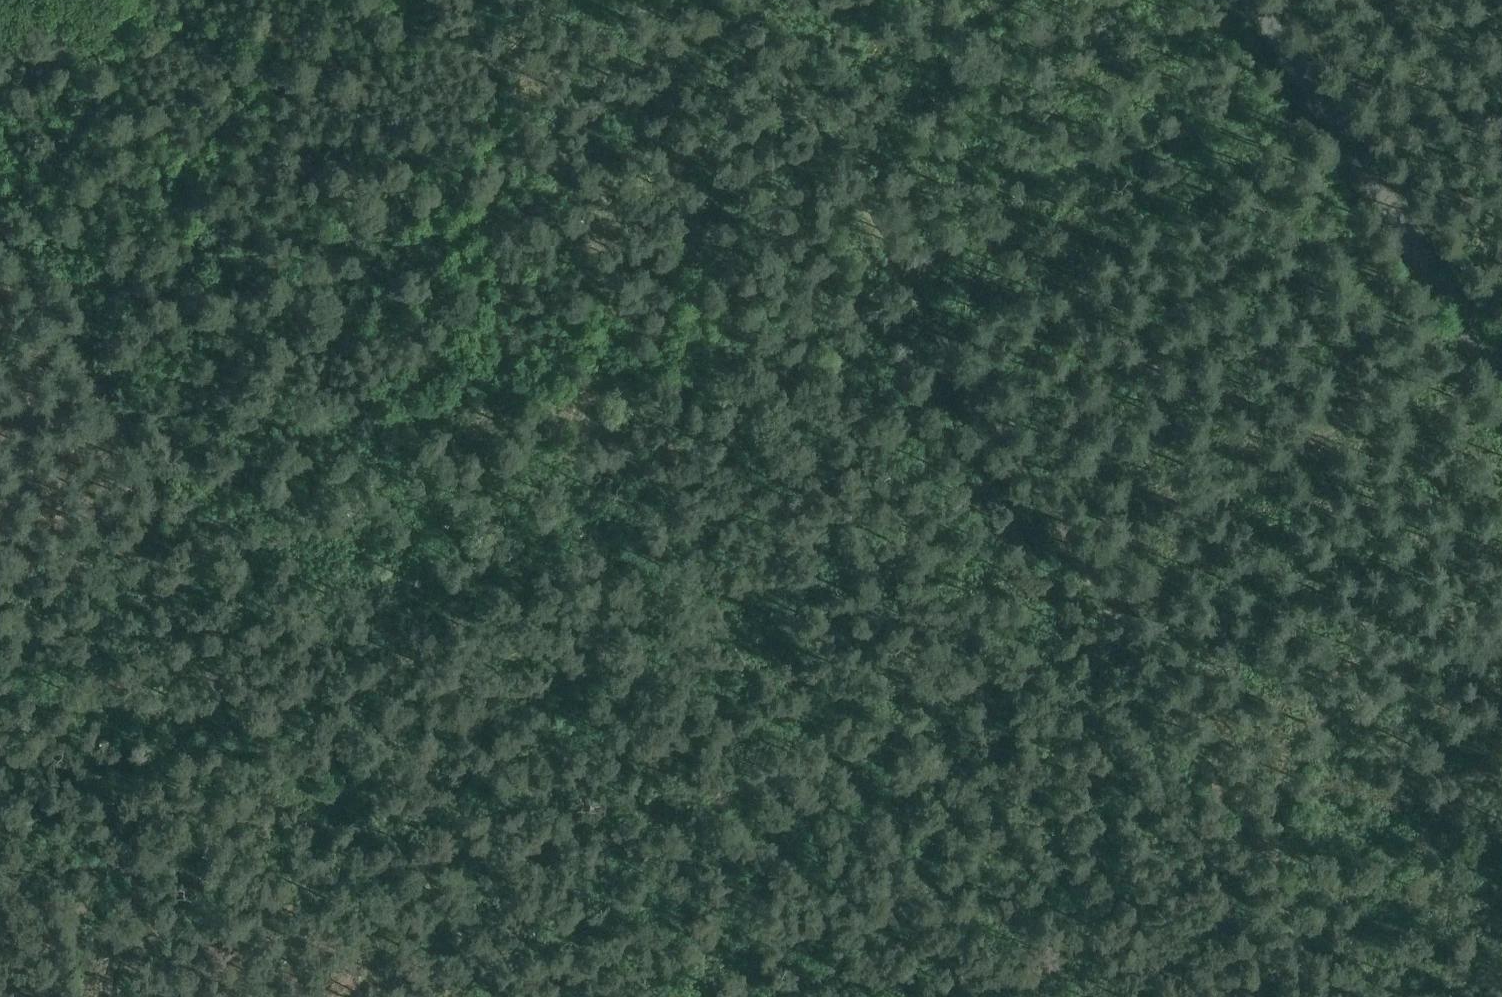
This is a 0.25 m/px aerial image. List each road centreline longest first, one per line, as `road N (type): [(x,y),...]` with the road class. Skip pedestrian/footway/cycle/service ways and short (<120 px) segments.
road 1 (unclassified): [(1501,377),(1254,0)]

